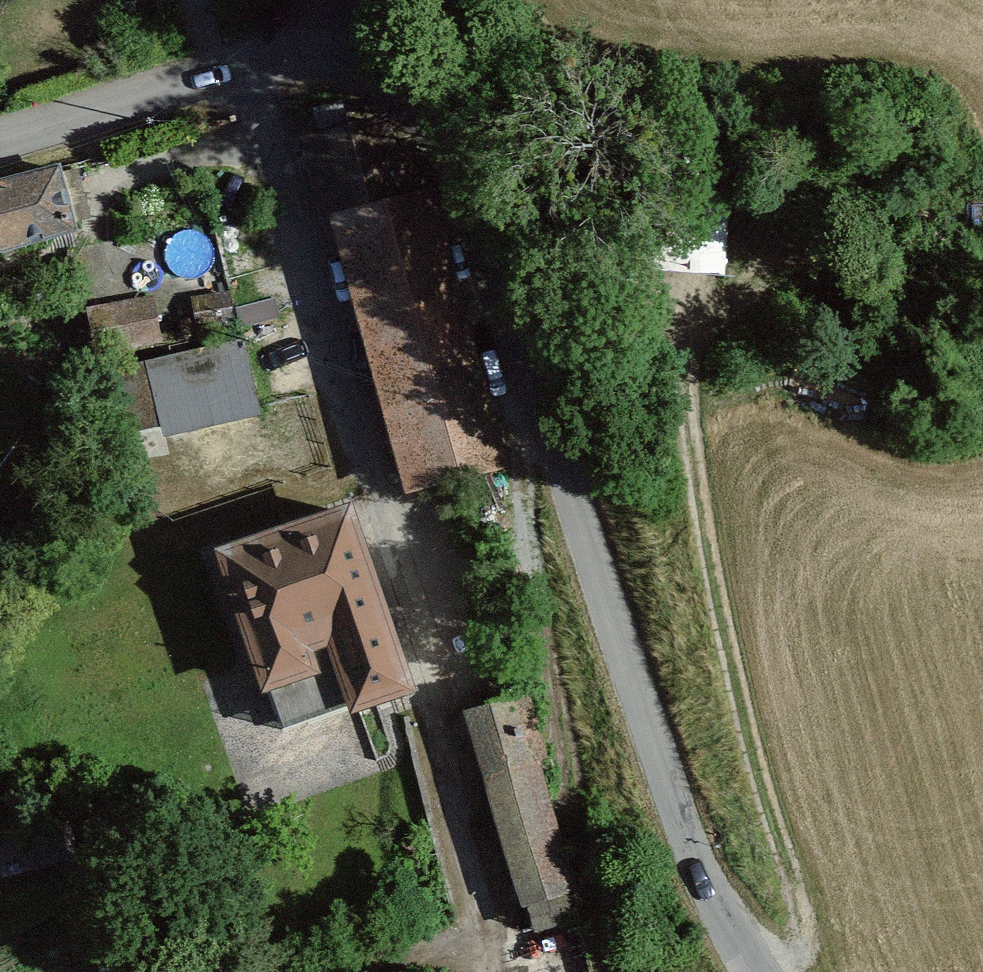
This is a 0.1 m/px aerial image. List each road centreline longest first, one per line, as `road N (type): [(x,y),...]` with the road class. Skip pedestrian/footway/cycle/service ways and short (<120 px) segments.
road 1 (unclassified): [(0,143),(319,53),(378,67),(425,106),(527,417),(755,939),(780,971)]
road 2 (track): [(784,971),(808,924),(681,399),(768,239)]
road 3 (track): [(441,710),(490,971)]
road 4 (track): [(482,929),(363,971)]

